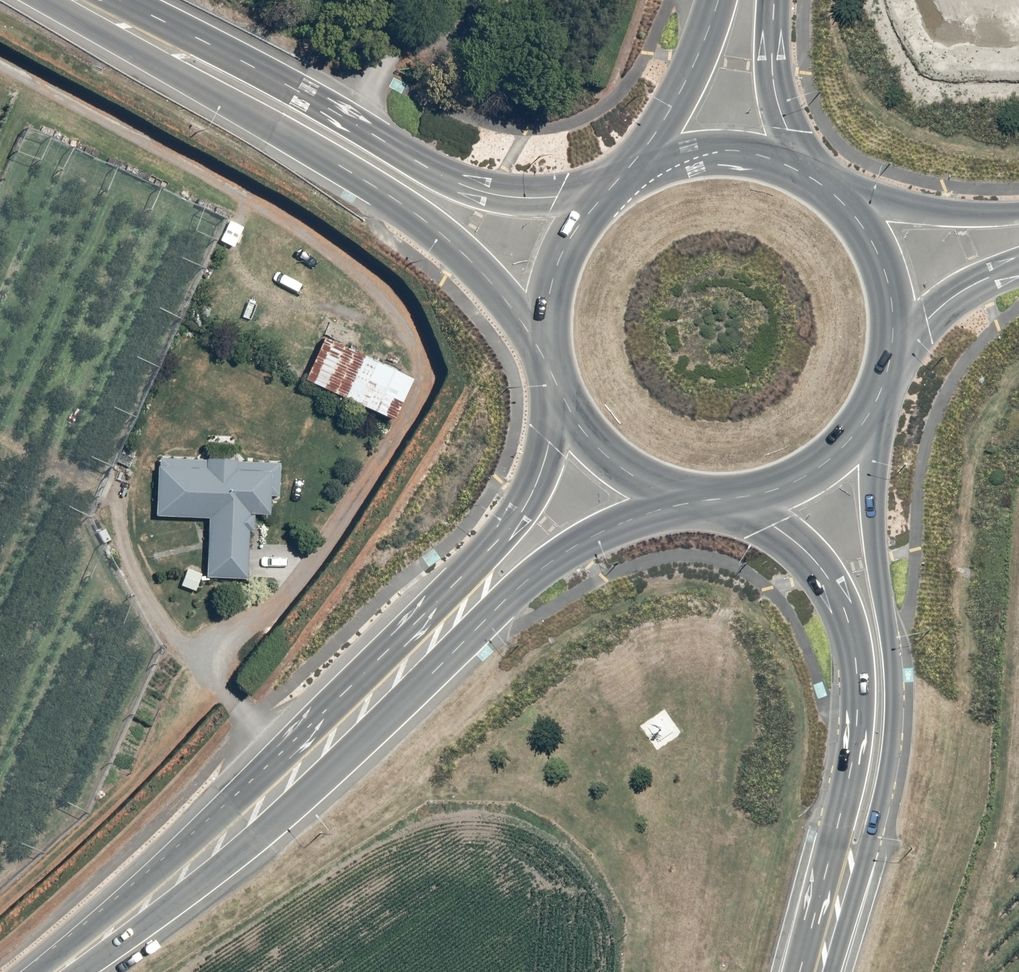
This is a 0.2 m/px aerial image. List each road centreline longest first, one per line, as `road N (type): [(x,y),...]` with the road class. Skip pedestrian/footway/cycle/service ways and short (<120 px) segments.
road 1 (primary): [(45,971),(255,782),(486,554),(526,505),(541,473),(558,389)]
road 2 (primary): [(691,497),(545,567),(221,869),(69,971)]
road 3 (secondary): [(545,358),(461,252),(398,205),(311,146),(38,0)]
road 4 (secondary): [(878,399),(872,500),(893,728),(871,847),(824,942)]
road 5 (secondary): [(112,0),(457,183),(526,198),(603,198)]
road 6 (secondary): [(824,942),(852,767),(857,663),(848,618),(803,547),(735,498)]
road 7 (primary): [(626,180),(680,94),(719,0)]
road 8 (primary): [(832,193),(885,271),(890,365)]
road 9 (secondary): [(832,193),(928,212),(1018,214)]
road 10 (primary): [(626,180),(696,154),(771,160),(806,174)]
road 11 (primary): [(878,399),(820,468),(735,498)]
road 12 (primary): [(775,0),(772,69),(806,174)]
road 13 (primary): [(691,497),(625,471),(575,421),(558,389)]
road 14 (primary): [(545,358),(560,259),(603,198)]
road 15 (secondary): [(1018,269),(955,297),(890,365)]

